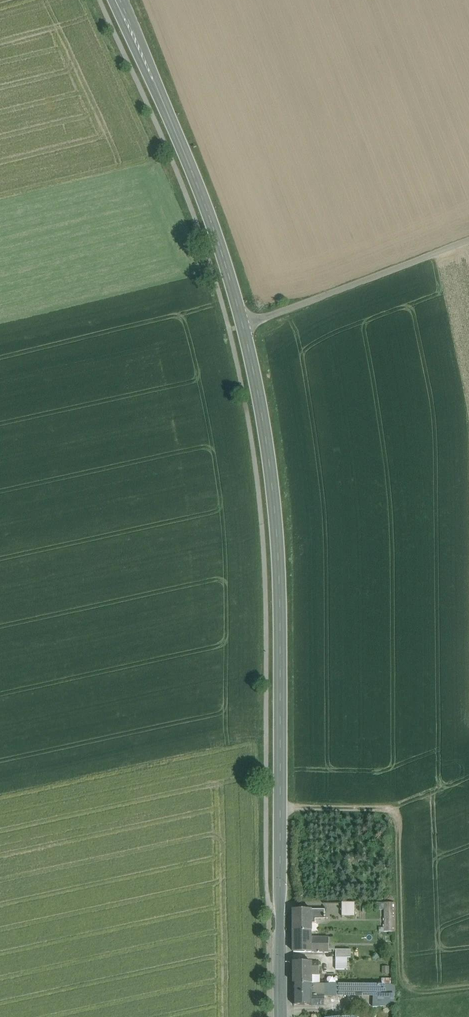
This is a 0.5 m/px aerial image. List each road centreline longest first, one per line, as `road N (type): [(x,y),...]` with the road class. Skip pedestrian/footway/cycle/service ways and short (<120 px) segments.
road 1 (secondary): [(280,1016),(279,555),(259,392),(214,229),(119,0)]
road 2 (track): [(244,326),(468,240)]

